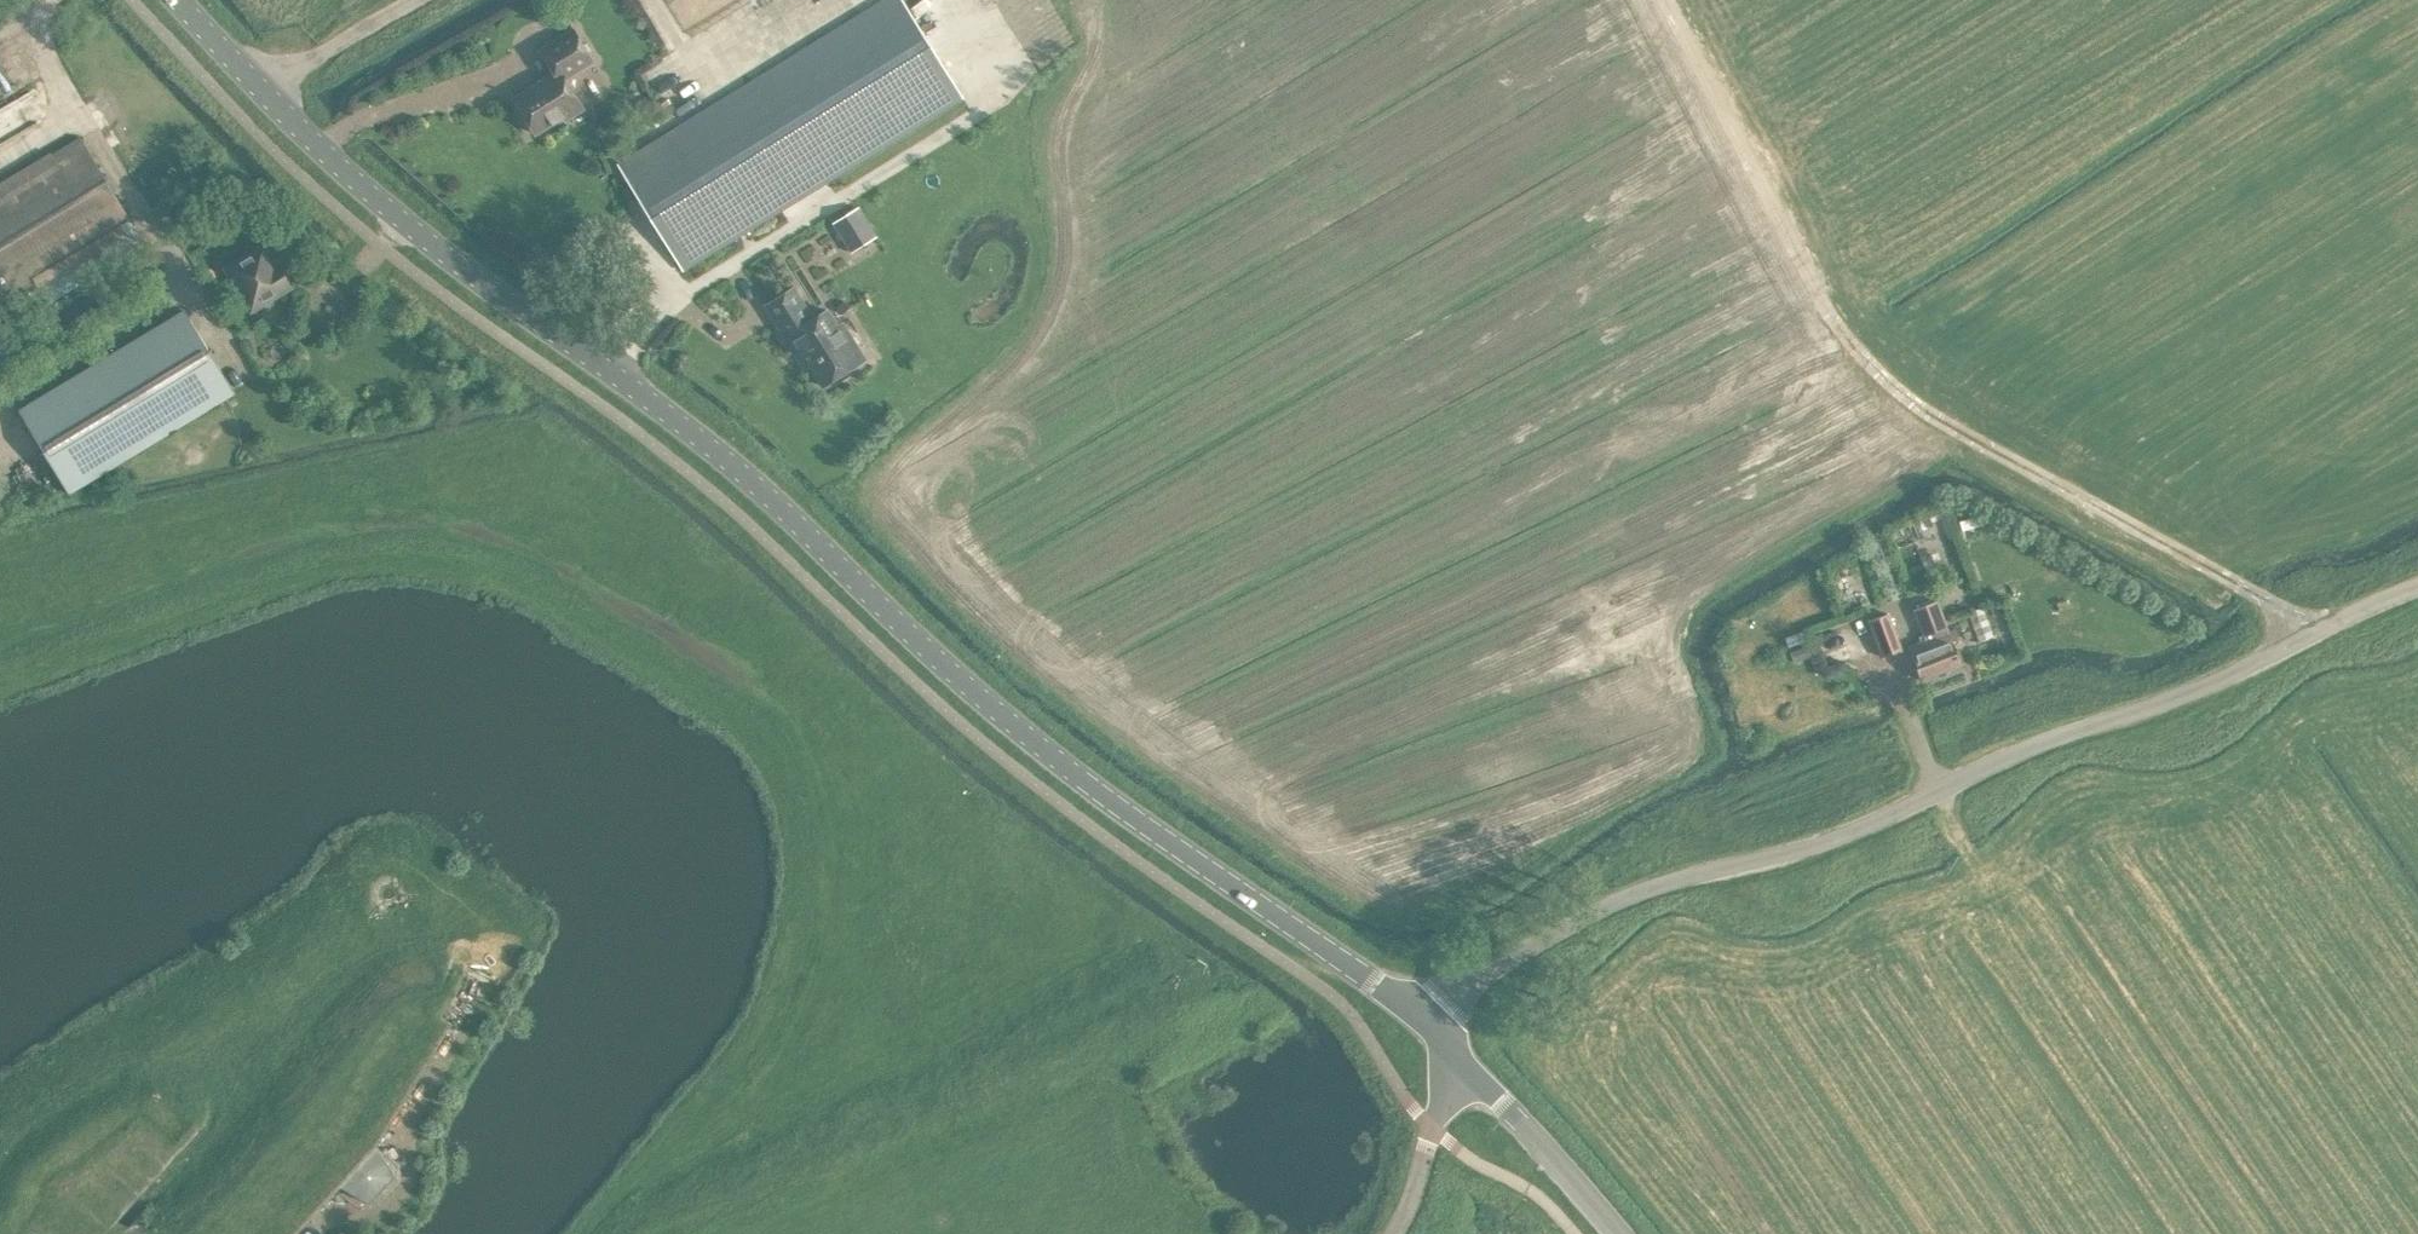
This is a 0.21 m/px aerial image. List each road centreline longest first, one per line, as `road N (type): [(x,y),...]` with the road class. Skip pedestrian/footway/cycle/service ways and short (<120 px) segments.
road 1 (tertiary): [(1448,1044),(973,692),(709,446),(352,175),(178,0)]
road 2 (unclassified): [(2417,586),(2215,682),(1938,788),(1824,845),(1648,891),(1537,943),(1472,986),(1448,1044)]
road 3 (track): [(2319,627),(1891,388),(1821,302),(1662,0)]
road 4 (tertiary): [(1619,1233),(1448,1044)]
road 5 (track): [(50,0),(38,32),(67,119),(0,161)]
road 6 (unclassified): [(1396,1233),(1441,1102),(1448,1044)]

